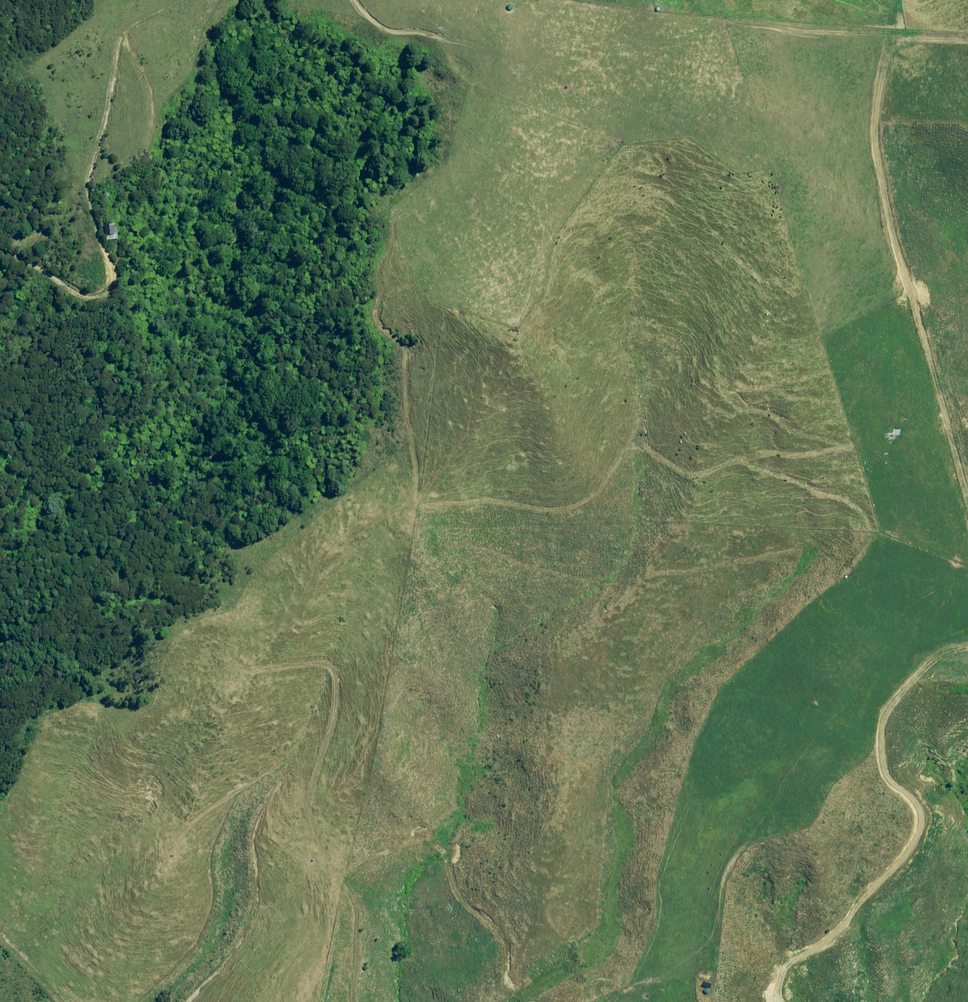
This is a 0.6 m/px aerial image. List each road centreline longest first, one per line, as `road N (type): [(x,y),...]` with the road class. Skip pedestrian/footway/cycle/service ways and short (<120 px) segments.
road 1 (track): [(347,876),(324,850),(307,805),(335,711),(338,669),(239,659),(307,603),(332,566),(412,513),(460,500),(545,508),(584,502),(631,444),(697,478),(744,458),(854,505),(872,531)]
road 2 (track): [(967,502),(888,217),(874,136),(892,41),(967,45)]
road 3 (track): [(779,1001),(786,971),(835,938),(922,833),(920,805),(894,777),(880,725),(940,654),(967,647)]
road 4 (track): [(0,259),(104,293),(87,183),(125,33),(174,0)]
road 5 (track): [(353,1001),(357,922),(347,876),(428,841),(464,900),(503,934),(506,985),(521,1001)]
road 6 (track): [(744,458),(850,448),(737,404),(743,392)]
road 7 (track): [(412,513),(417,464),(403,347),(377,317),(383,294)]
road 8 (track): [(360,0),(385,27),(498,53)]
road 9 (track): [(610,1001),(700,974),(705,1001)]

